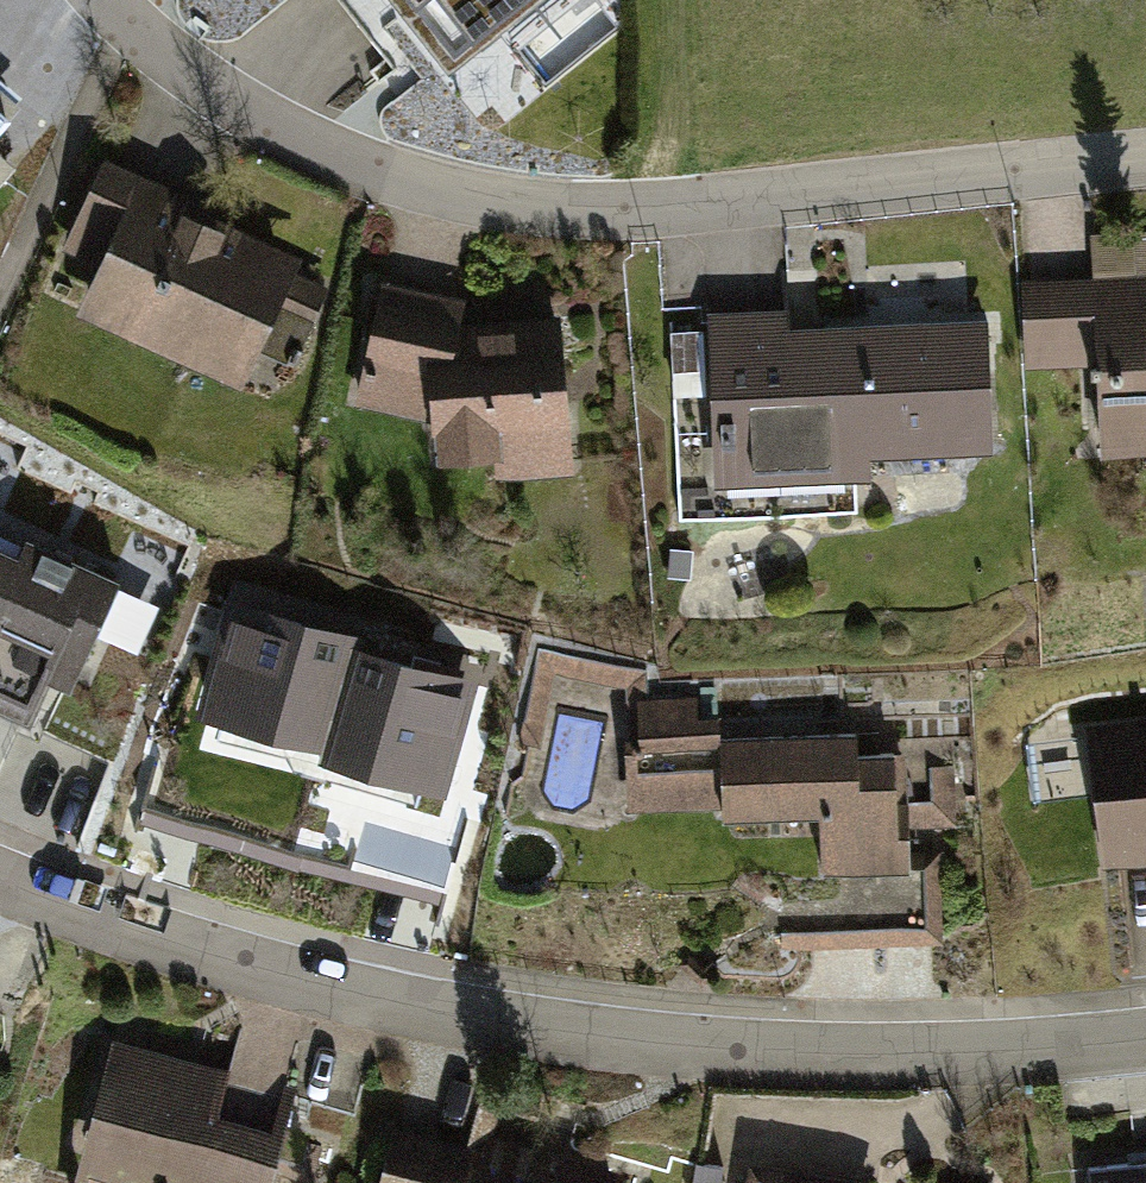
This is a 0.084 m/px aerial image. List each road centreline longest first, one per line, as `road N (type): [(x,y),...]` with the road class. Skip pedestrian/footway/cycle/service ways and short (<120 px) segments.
road 1 (residential): [(0,874),(189,949),(689,1051),(1145,1032)]
road 2 (residential): [(125,20),(366,174),(627,212),(1145,159)]

